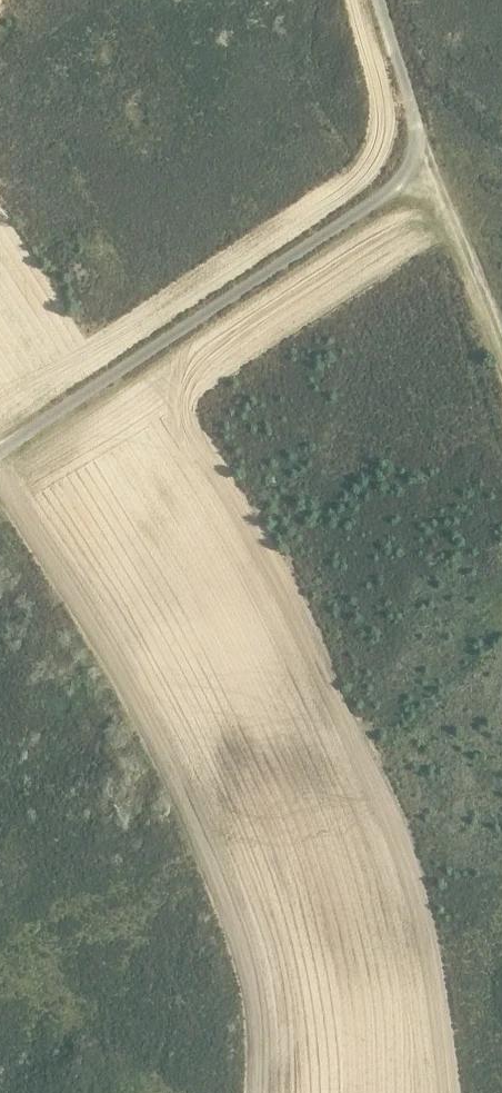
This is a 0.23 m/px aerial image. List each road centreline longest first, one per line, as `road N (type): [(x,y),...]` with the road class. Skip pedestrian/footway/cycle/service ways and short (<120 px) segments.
road 1 (unclassified): [(0,444),(426,172),(388,0)]

